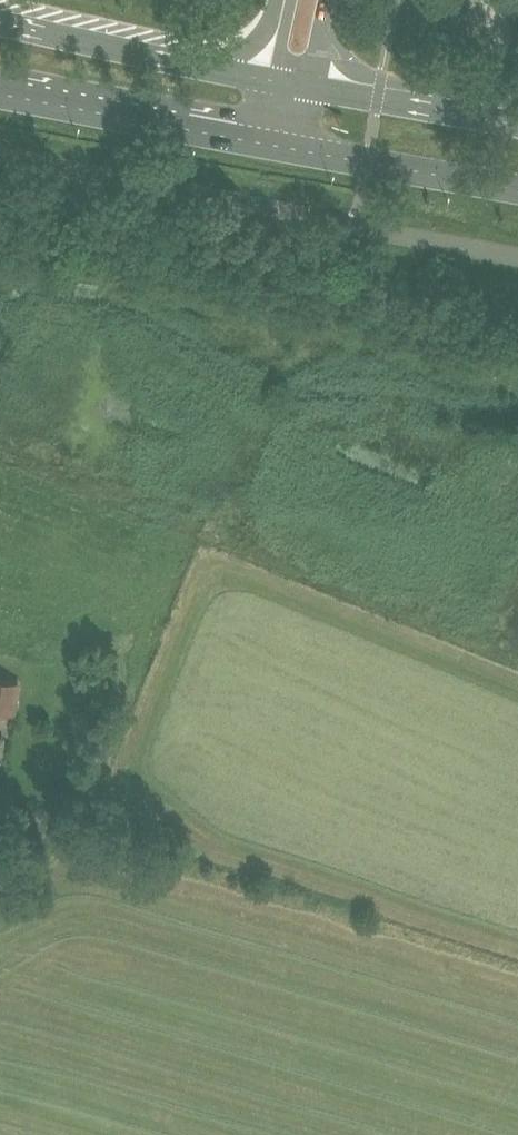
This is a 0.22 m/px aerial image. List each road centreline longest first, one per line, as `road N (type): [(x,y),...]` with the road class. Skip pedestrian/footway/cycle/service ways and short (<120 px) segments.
road 1 (residential): [(0,160),(517,256)]
road 2 (primary): [(288,82),(0,19)]
road 3 (primary): [(0,96),(276,144)]
road 4 (primary): [(276,144),(517,189)]
road 5 (primary): [(517,124),(288,82)]

